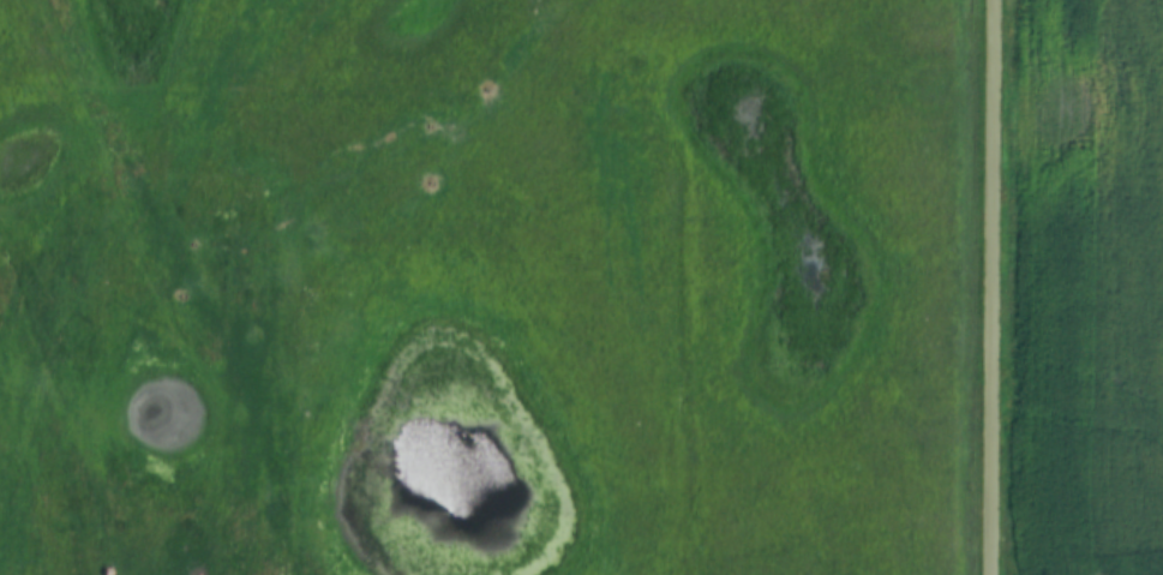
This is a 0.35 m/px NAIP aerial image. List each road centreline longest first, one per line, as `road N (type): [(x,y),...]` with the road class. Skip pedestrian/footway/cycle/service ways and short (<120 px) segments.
road 1 (residential): [(1000,574),(1005,0)]

